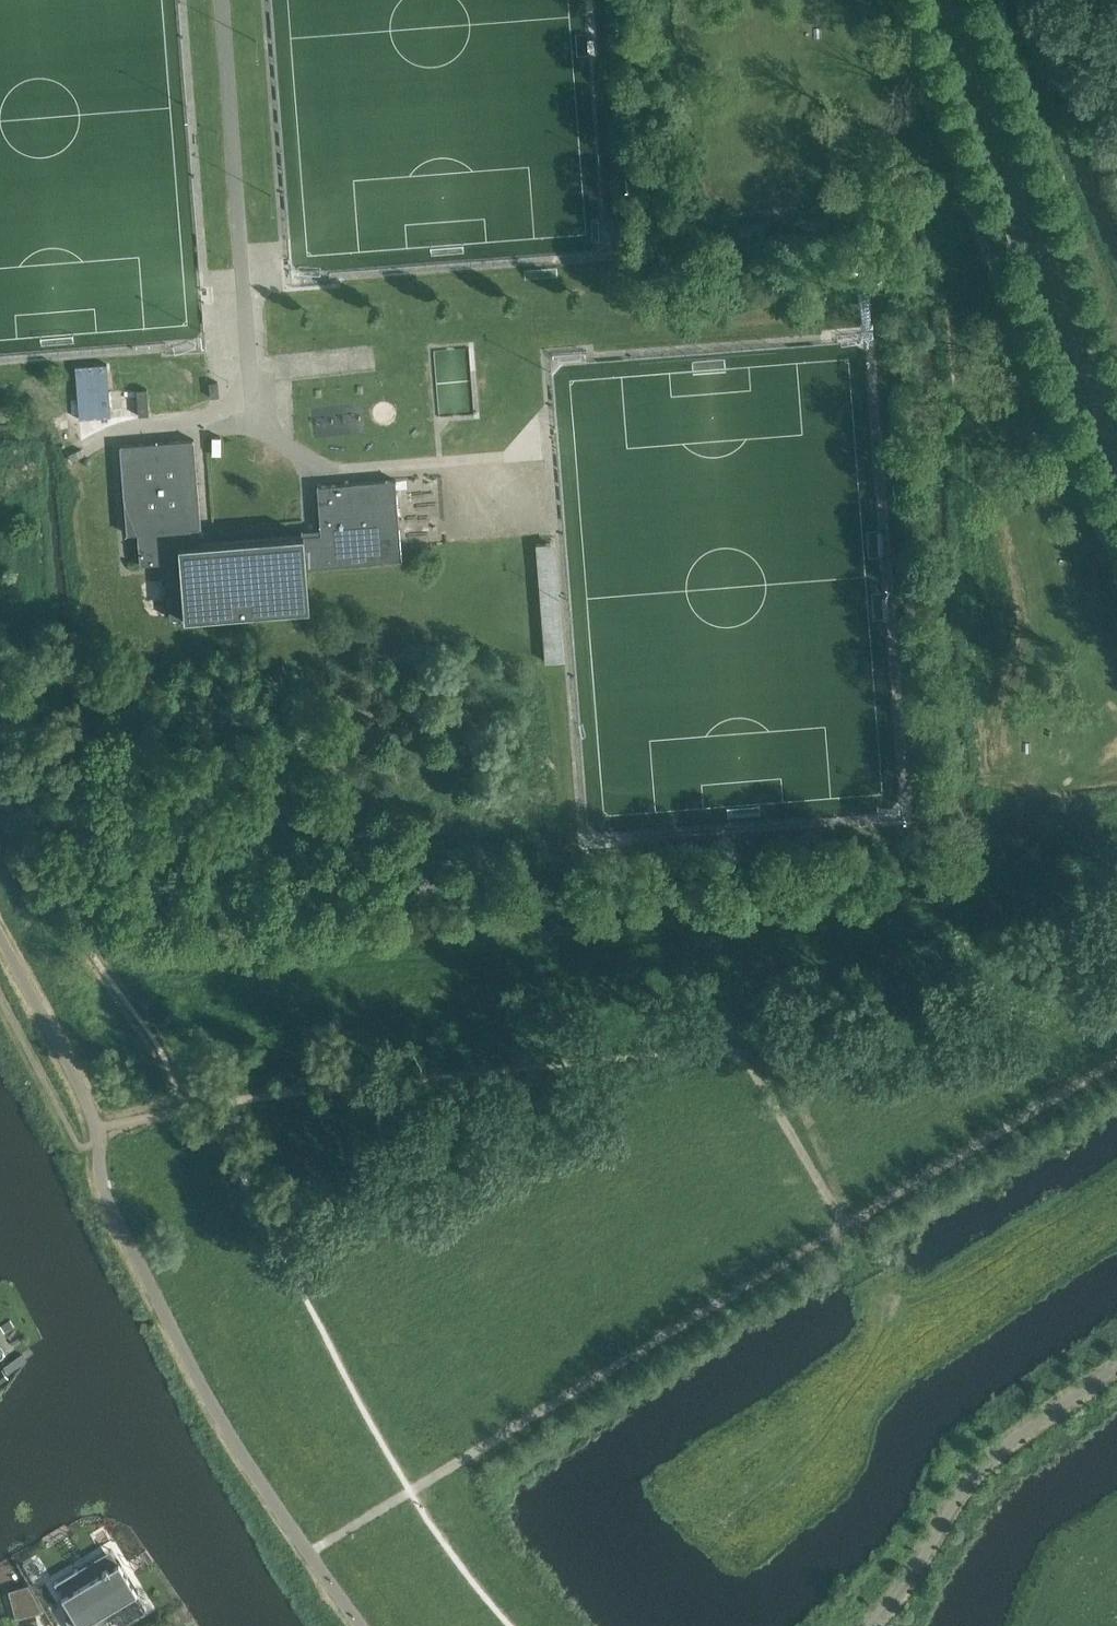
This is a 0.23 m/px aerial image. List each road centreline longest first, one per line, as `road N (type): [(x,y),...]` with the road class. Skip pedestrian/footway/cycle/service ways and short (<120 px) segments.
road 1 (unclassified): [(1116,465),(945,0)]

